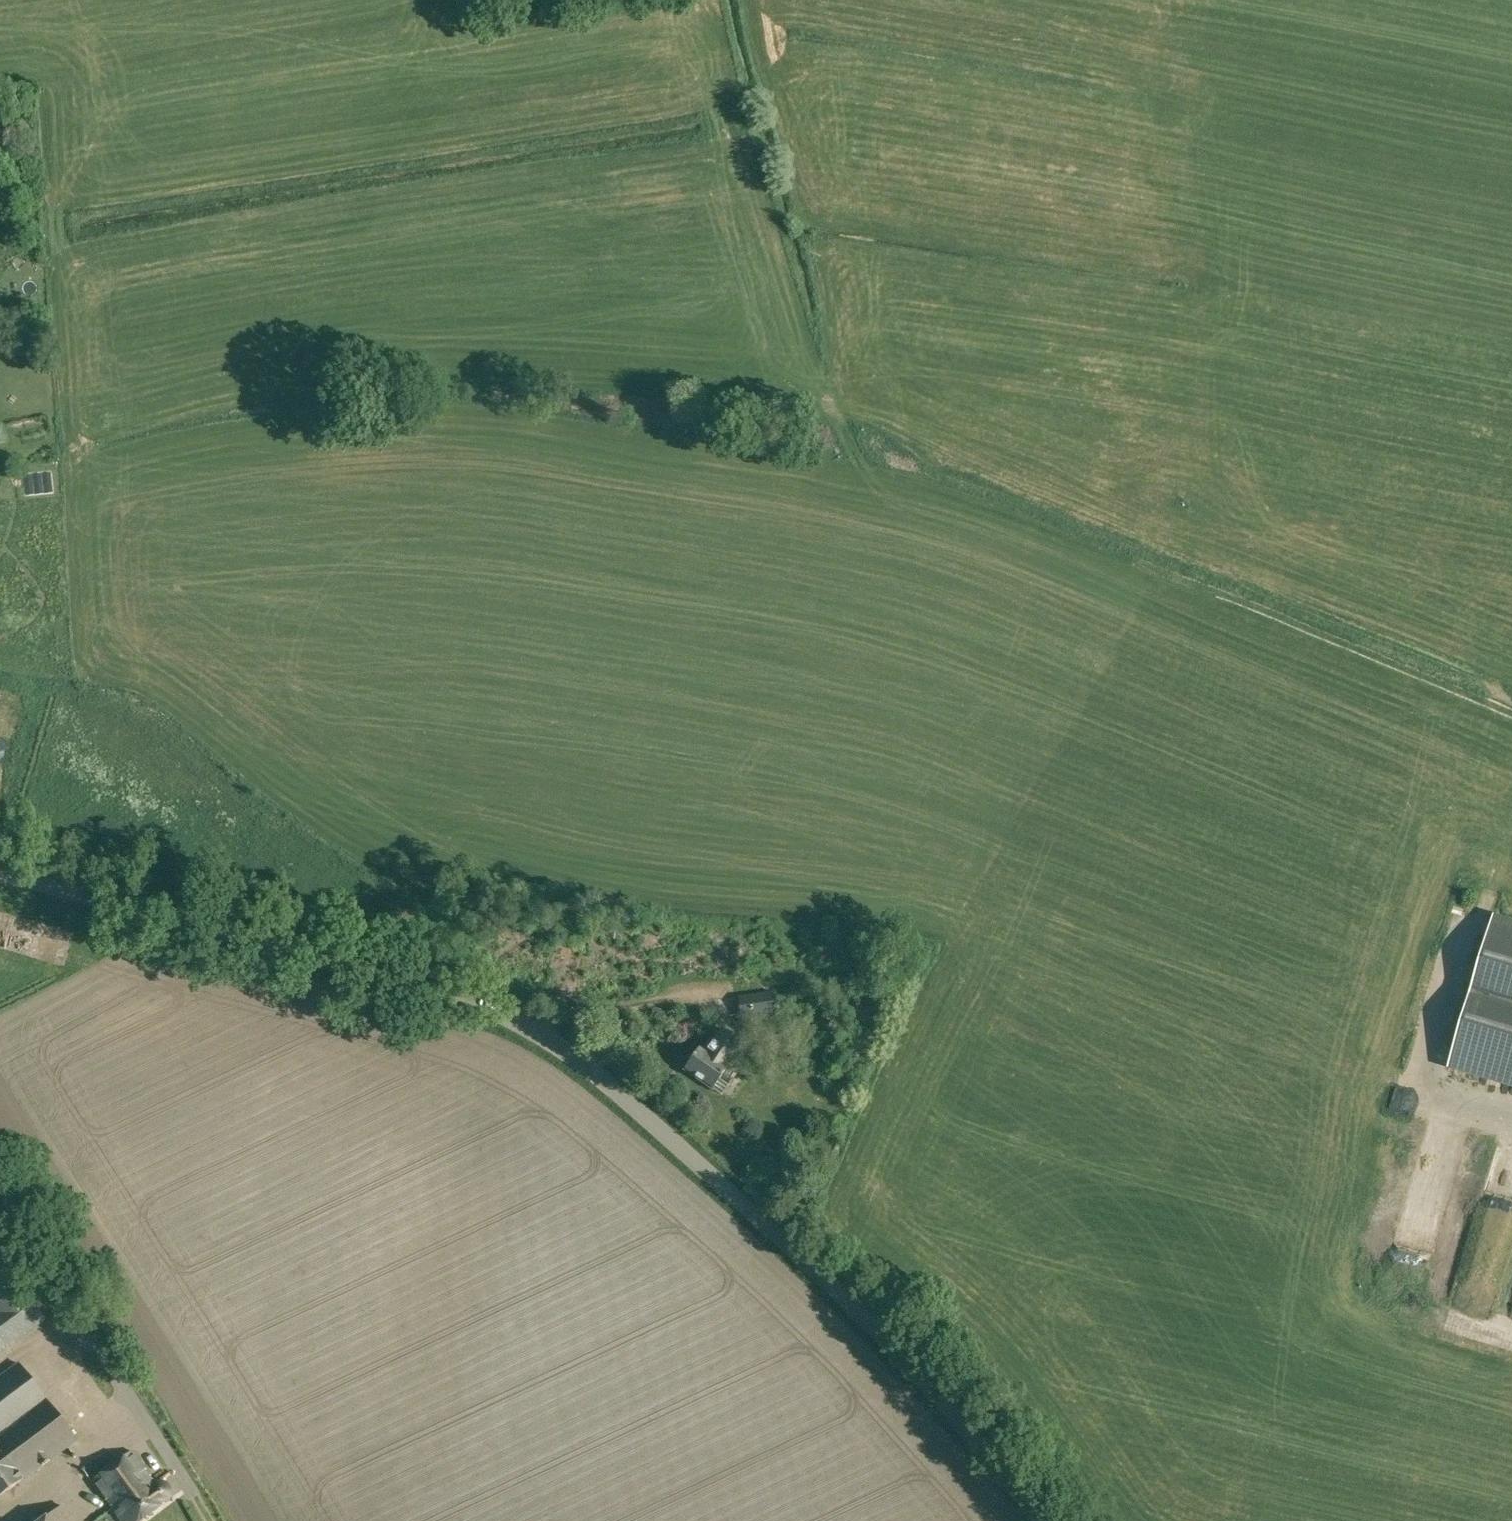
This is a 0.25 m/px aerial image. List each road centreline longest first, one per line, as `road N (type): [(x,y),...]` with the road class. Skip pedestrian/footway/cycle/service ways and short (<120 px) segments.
road 1 (unclassified): [(1053,1520),(853,1303),(612,1088),(543,1040),(441,1002),(0,874)]

